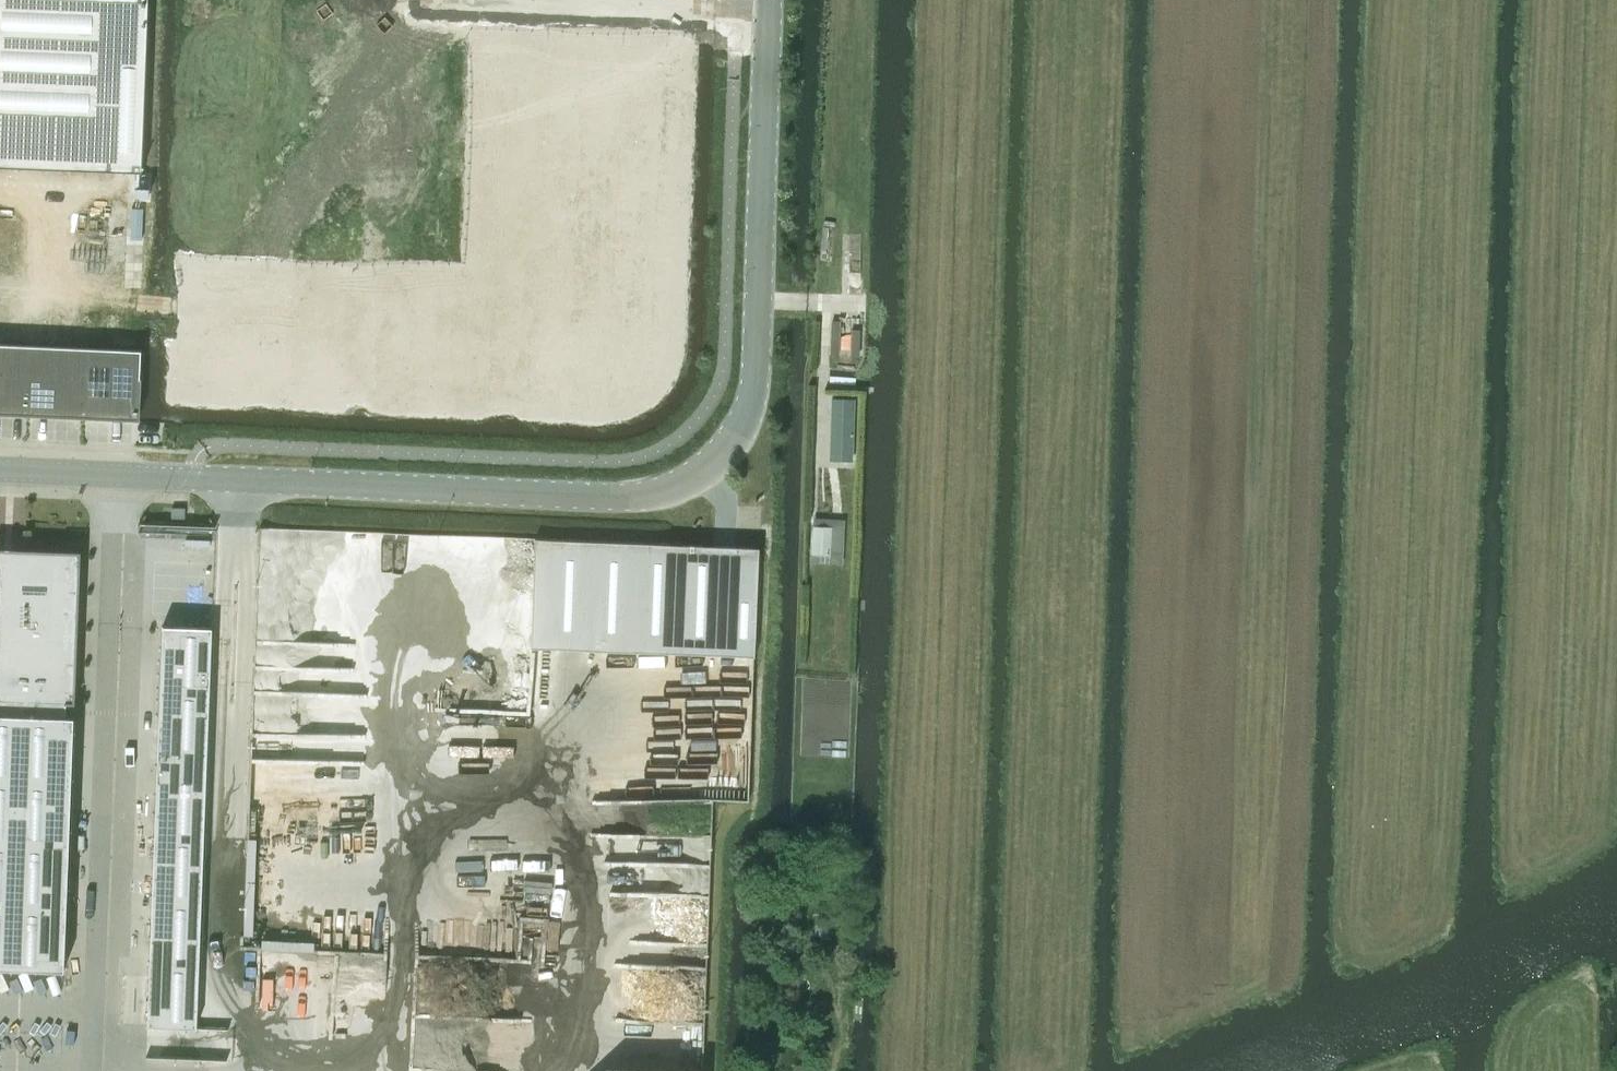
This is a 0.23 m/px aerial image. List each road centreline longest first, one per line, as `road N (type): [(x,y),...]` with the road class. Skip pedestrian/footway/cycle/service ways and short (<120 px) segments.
road 1 (tertiary): [(0,470),(634,497),(692,480),(729,451),(756,373),(766,18)]
road 2 (unclassified): [(444,0),(444,8),(766,18)]

